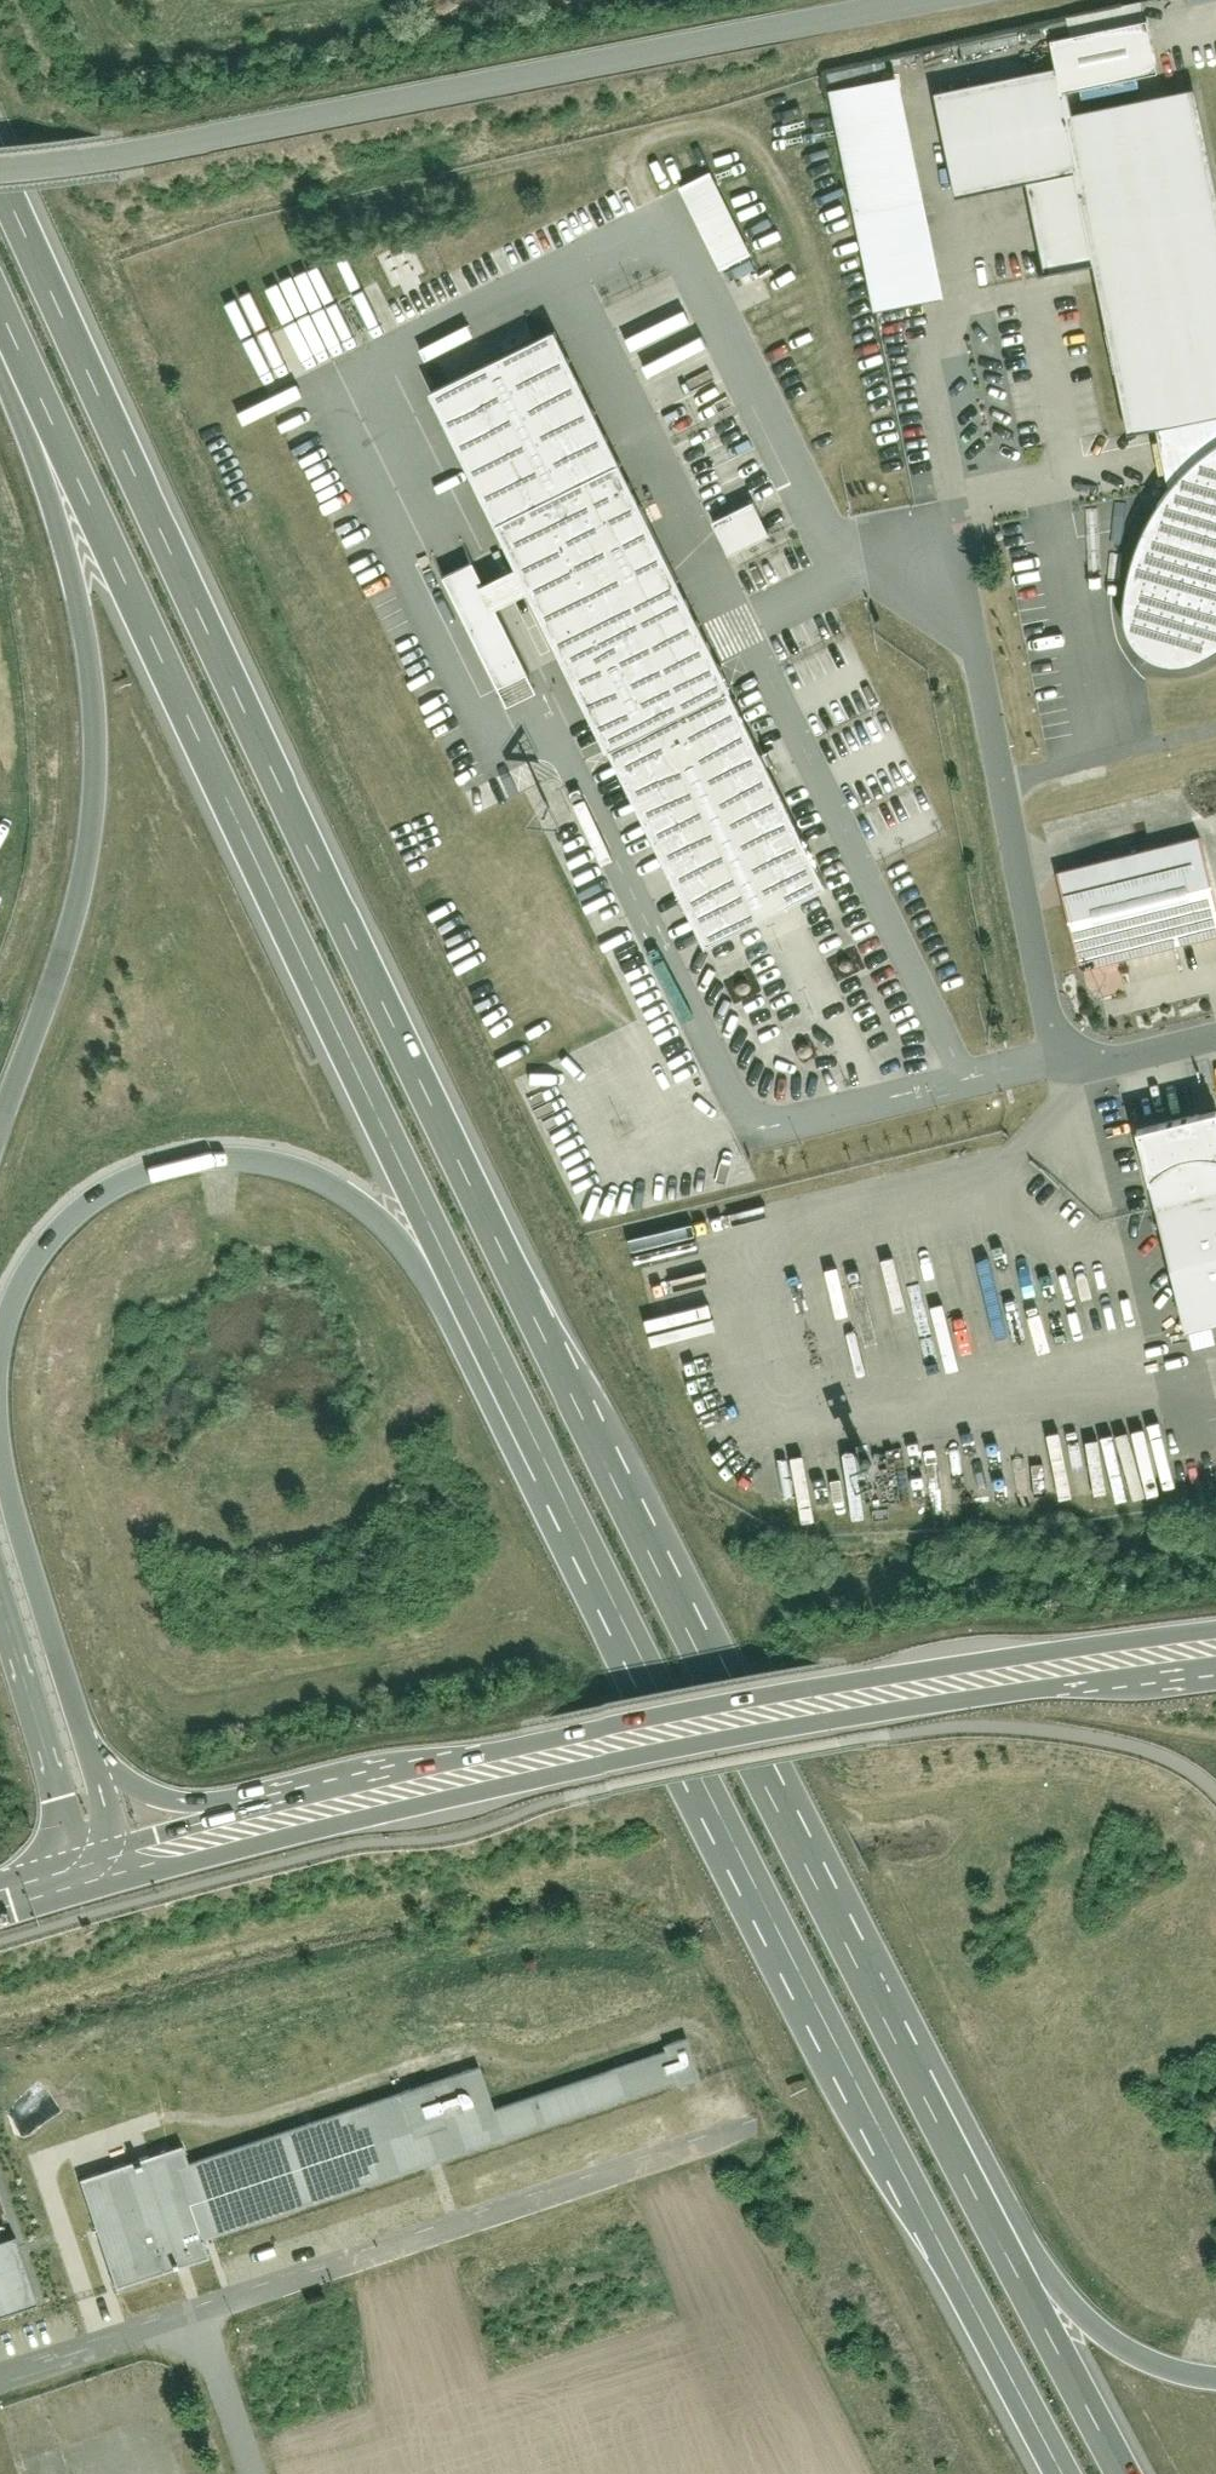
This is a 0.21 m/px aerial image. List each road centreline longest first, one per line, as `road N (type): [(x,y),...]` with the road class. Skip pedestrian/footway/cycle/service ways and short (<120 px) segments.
road 1 (motorway): [(916,2077),(555,1359),(0,175)]
road 2 (motorway): [(0,316),(554,1479)]
road 3 (motorway): [(554,1479),(1063,2473)]
road 4 (residential): [(0,160),(200,138),(936,0)]
road 5 (motorway): [(0,1398),(11,1309),(71,1216),(105,1193),(182,1164),(266,1161),(315,1176),(361,1207),(411,1256),(484,1387),(554,1479)]
road 6 (motorway): [(0,380),(47,488),(75,582),(96,791),(71,928),(0,1129)]
road 7 (residential): [(833,557),(943,567),(1042,1044),(1215,1012)]
road 8 (residential): [(194,2308),(755,2123)]
road 9 (primary): [(841,1697),(562,1752),(272,1821)]
road 10 (motorway): [(1123,2473),(916,2077)]
road 11 (motorway): [(1215,2379),(1162,2369),(1083,2320),(968,2123),(916,2077)]
road 12 (primary): [(841,1697),(1215,1644)]
road 13 (motorway): [(97,1743),(14,1493),(0,1415)]
road 14 (motorway): [(0,1606),(85,1868)]
road 15 (residential): [(0,2375),(194,2308)]
road 16 (motorway): [(272,1821),(161,1791),(97,1743)]
road 17 (residential): [(194,2308),(252,2473)]
road 18 (primary): [(272,1821),(129,1856)]

